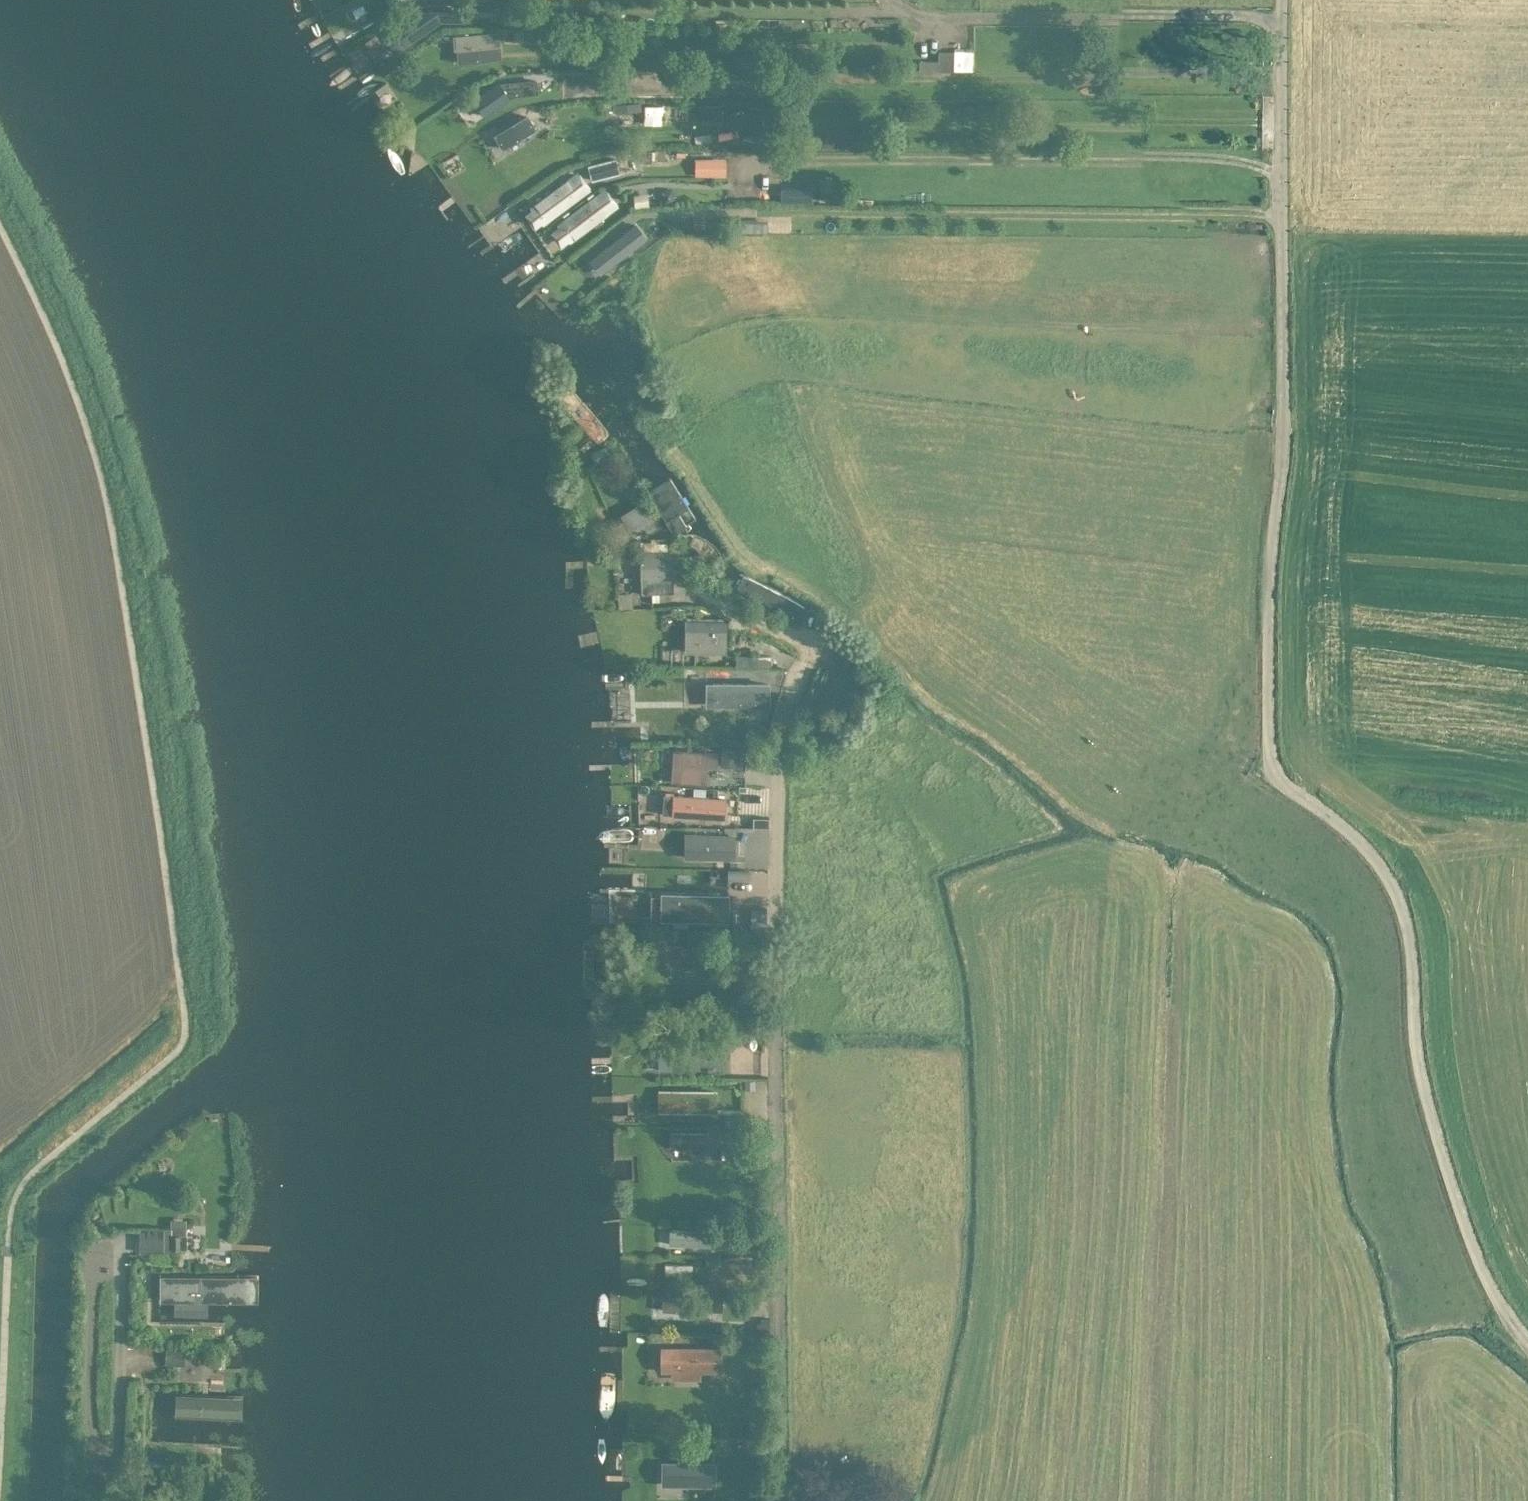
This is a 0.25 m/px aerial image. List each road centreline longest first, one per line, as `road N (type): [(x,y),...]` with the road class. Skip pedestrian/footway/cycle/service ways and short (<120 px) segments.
road 1 (track): [(1527,1347),(1472,1249),(1438,1141),(1416,1062),(1400,902),(1369,851),(1287,788),(1271,760),(1272,539),(1284,444),(1278,0)]
road 2 (track): [(804,657),(779,747),(776,1500)]
road 3 (unclassified): [(121,1255),(103,1248),(92,1263),(89,1391),(98,1451),(118,1464)]
road 4 (unclassified): [(118,1464),(121,1255)]

